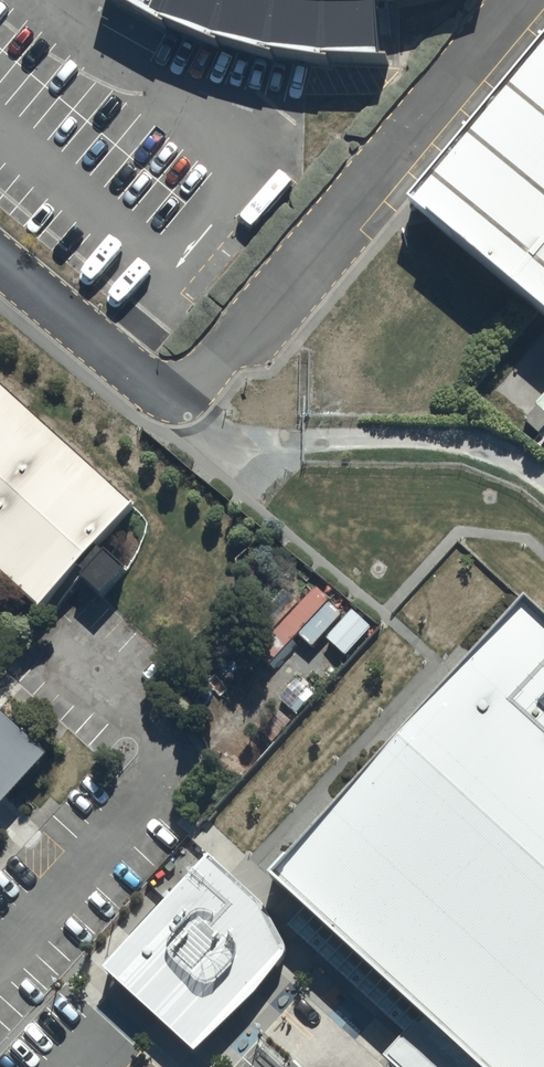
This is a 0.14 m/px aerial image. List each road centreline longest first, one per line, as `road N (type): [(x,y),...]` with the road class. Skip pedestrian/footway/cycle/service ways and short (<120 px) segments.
road 1 (unclassified): [(0,250),(184,395),(521,0)]
road 2 (track): [(184,395),(246,451),(304,443),(462,446),(510,460),(543,488)]

